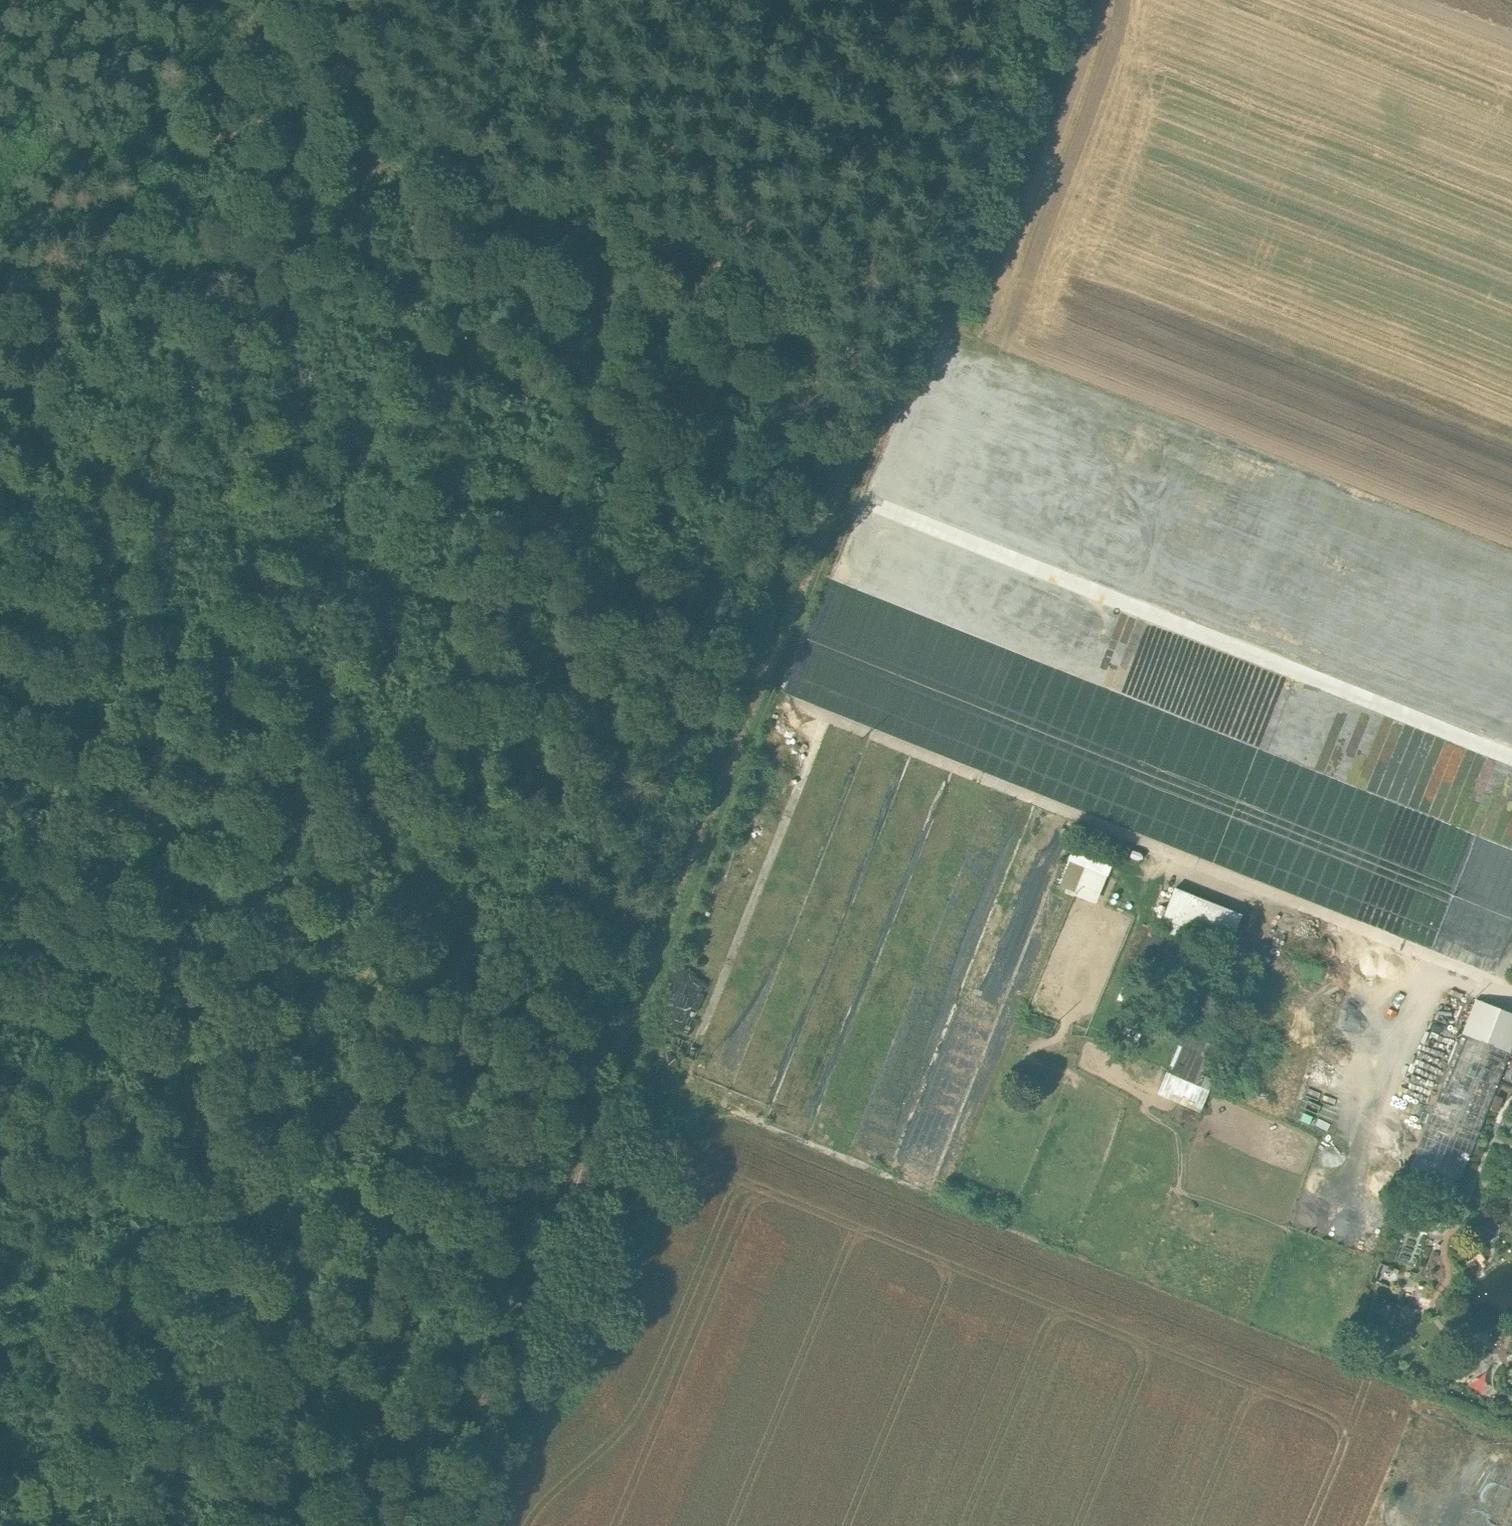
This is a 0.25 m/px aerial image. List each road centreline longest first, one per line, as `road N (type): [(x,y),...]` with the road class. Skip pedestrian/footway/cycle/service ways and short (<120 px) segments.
road 1 (track): [(434,1525),(1054,0)]
road 2 (track): [(1511,991),(812,711)]
road 3 (track): [(0,442),(214,82),(292,0)]
road 4 (track): [(996,149),(667,0)]

